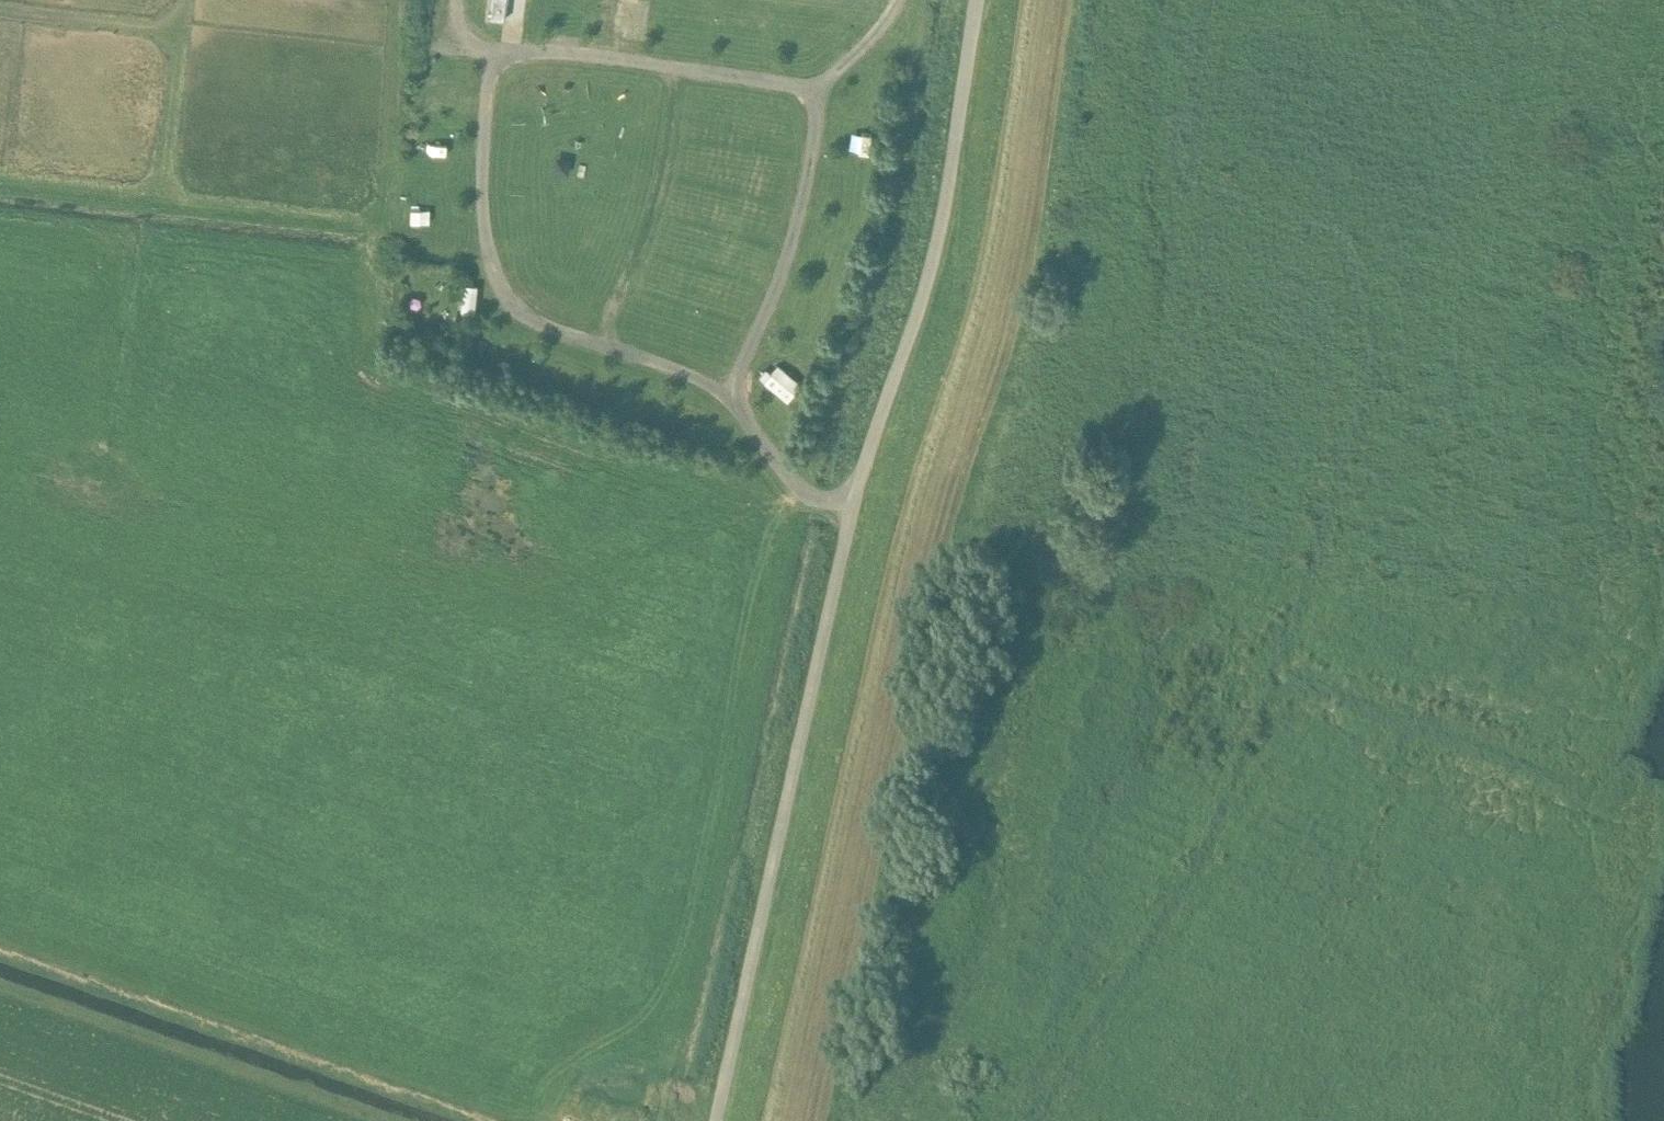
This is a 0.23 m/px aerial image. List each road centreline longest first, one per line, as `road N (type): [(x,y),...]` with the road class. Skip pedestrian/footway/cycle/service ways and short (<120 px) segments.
road 1 (unclassified): [(719,1120),(871,436),(949,207),(978,0)]

